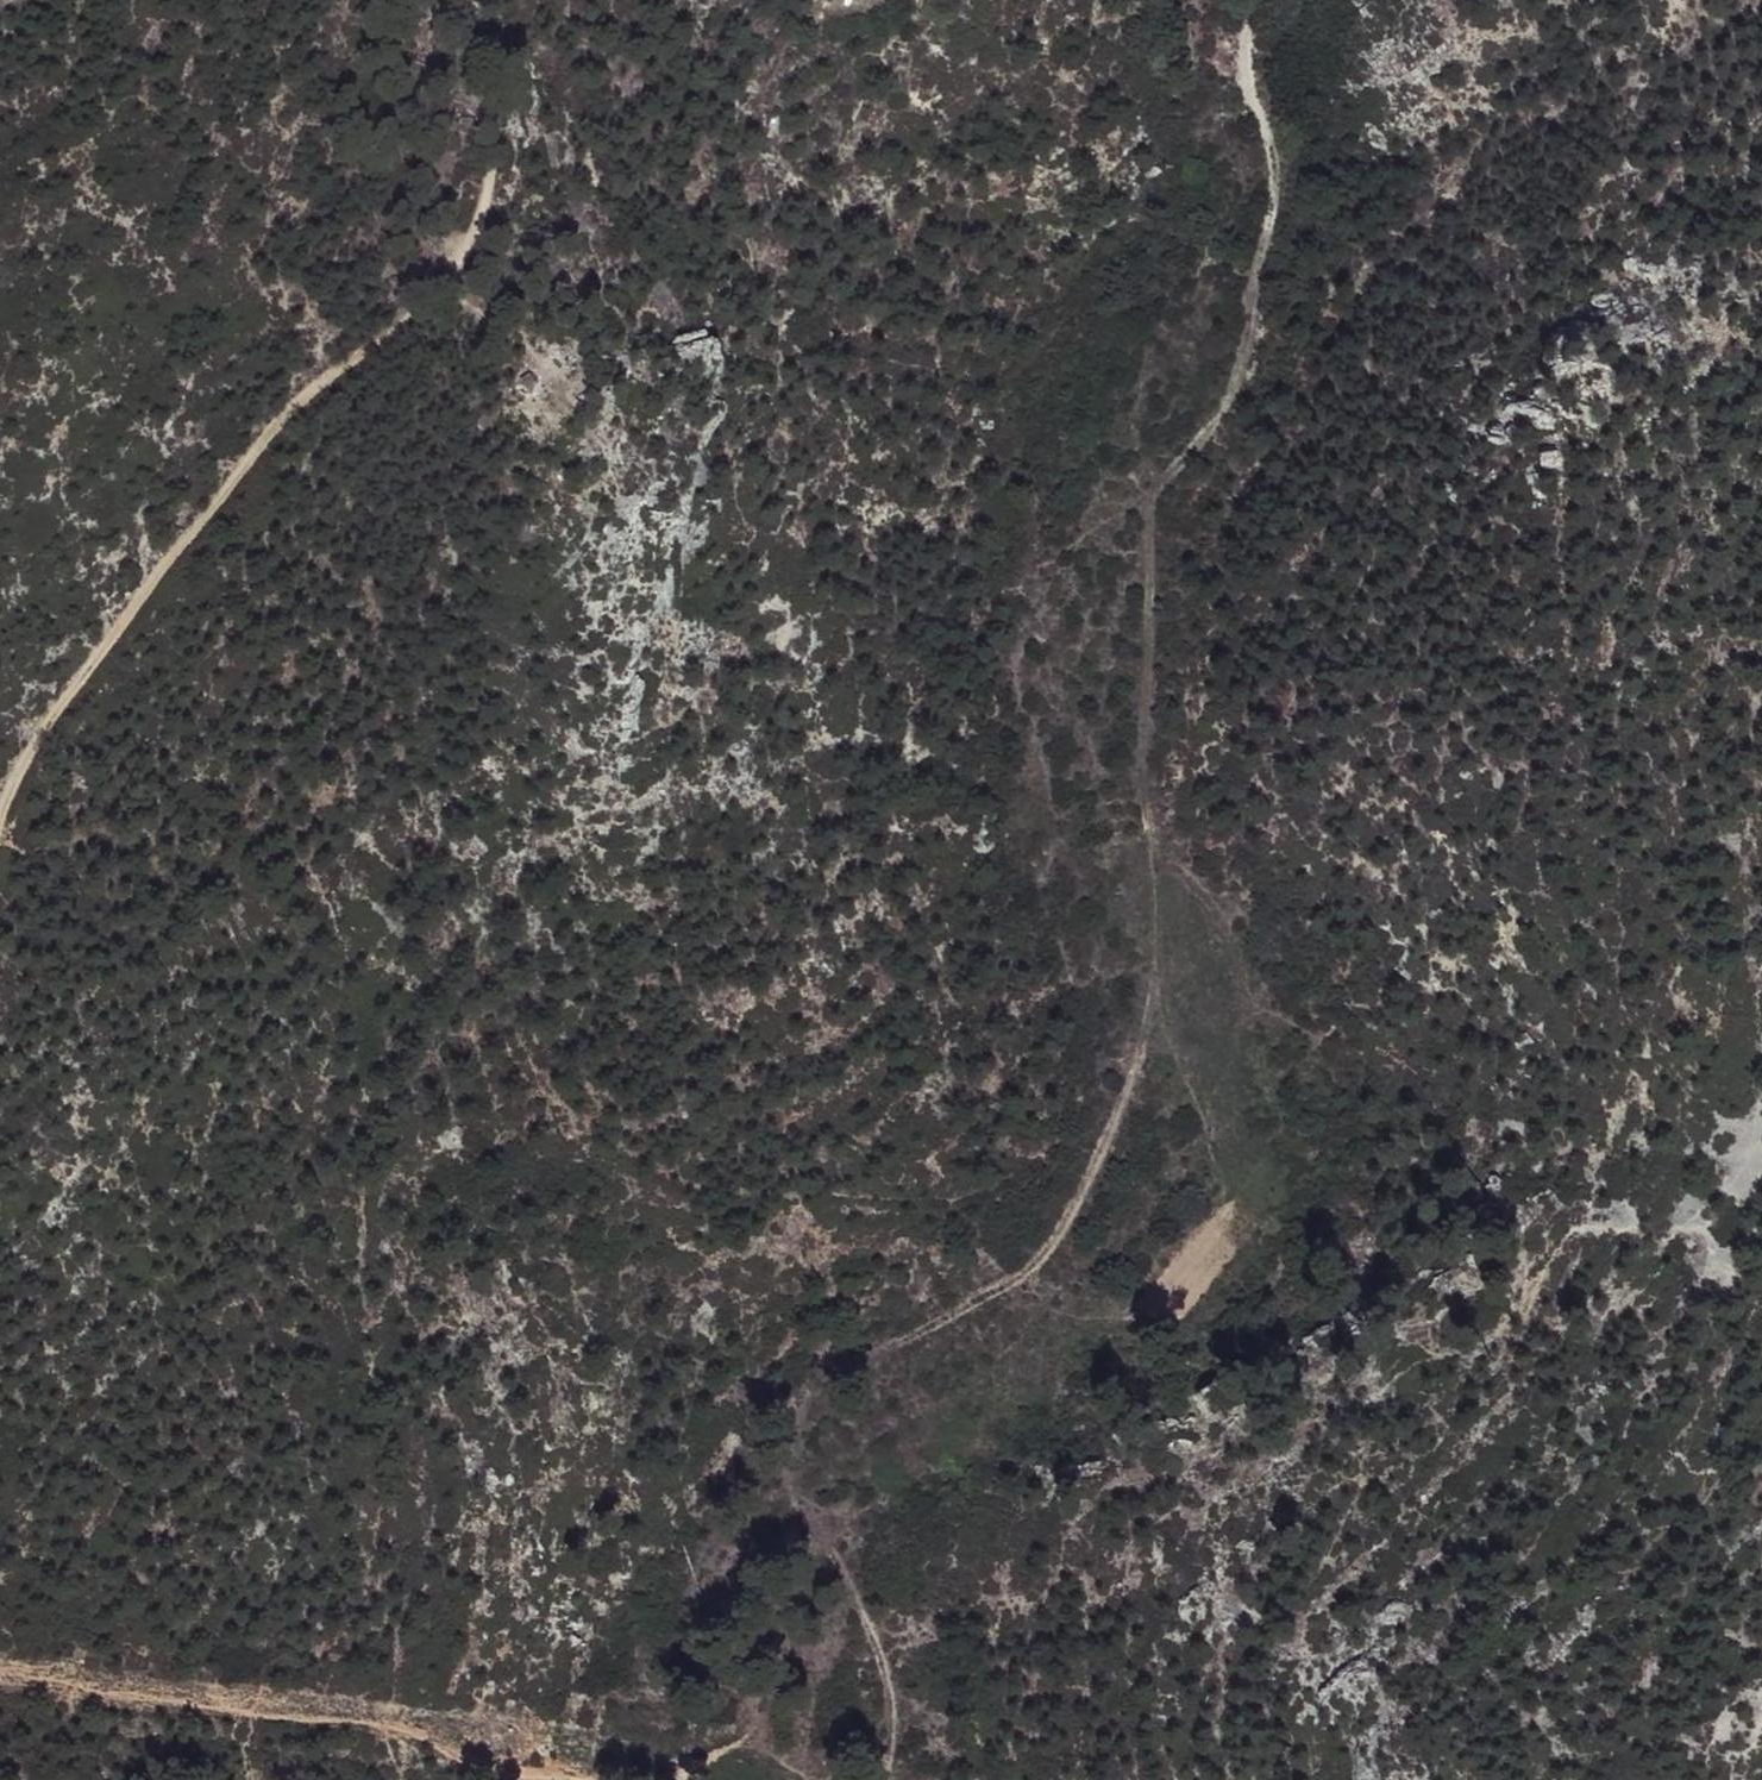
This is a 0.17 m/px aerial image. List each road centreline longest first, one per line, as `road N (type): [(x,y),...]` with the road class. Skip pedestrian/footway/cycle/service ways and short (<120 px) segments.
road 1 (track): [(873,1779),(890,1760),(868,1624),(791,1505),(788,1441),(803,1407),(846,1361),(983,1299),(1041,1249),(1099,1125),(1155,916),(1144,670),(1152,502),(1217,430),(1248,368),(1252,269),(1276,183),(1242,57),(1261,0)]
road 2 (track): [(0,827),(16,782),(148,569),(211,487),(405,290),(430,242),(455,0)]

